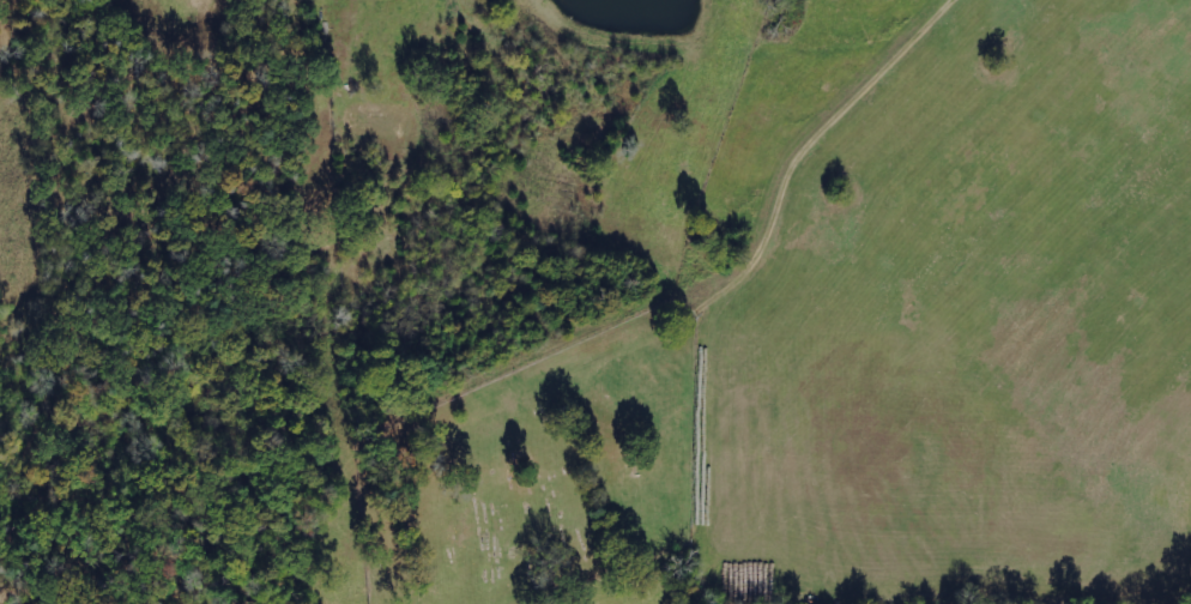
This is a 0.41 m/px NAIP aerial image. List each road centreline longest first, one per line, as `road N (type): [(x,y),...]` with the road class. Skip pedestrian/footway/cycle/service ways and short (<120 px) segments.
road 1 (residential): [(962,0),(808,146),(717,300)]

